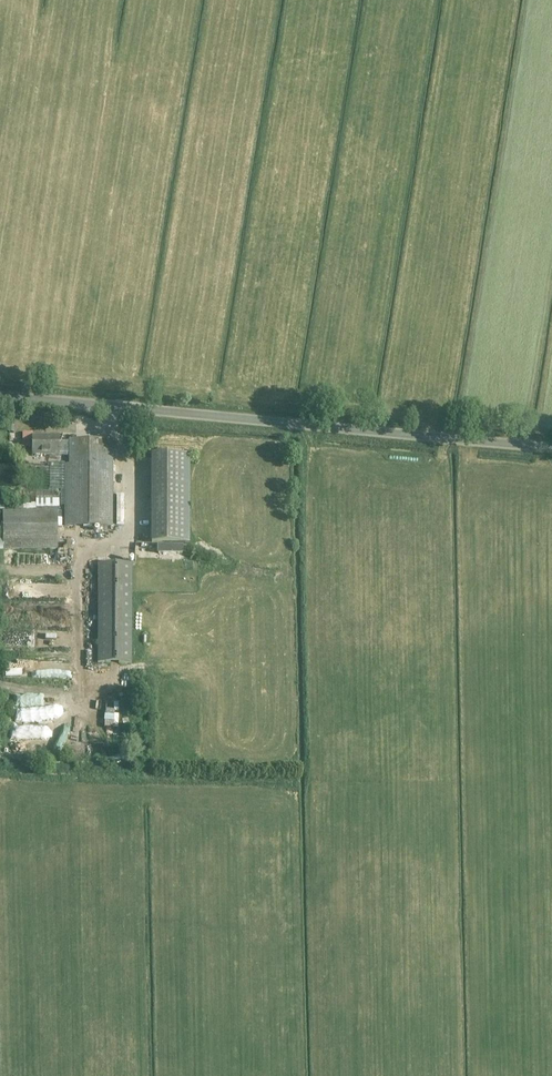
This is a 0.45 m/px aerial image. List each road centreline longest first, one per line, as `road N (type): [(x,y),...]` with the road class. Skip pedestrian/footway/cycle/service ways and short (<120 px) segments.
road 1 (unclassified): [(551,448),(0,396)]

